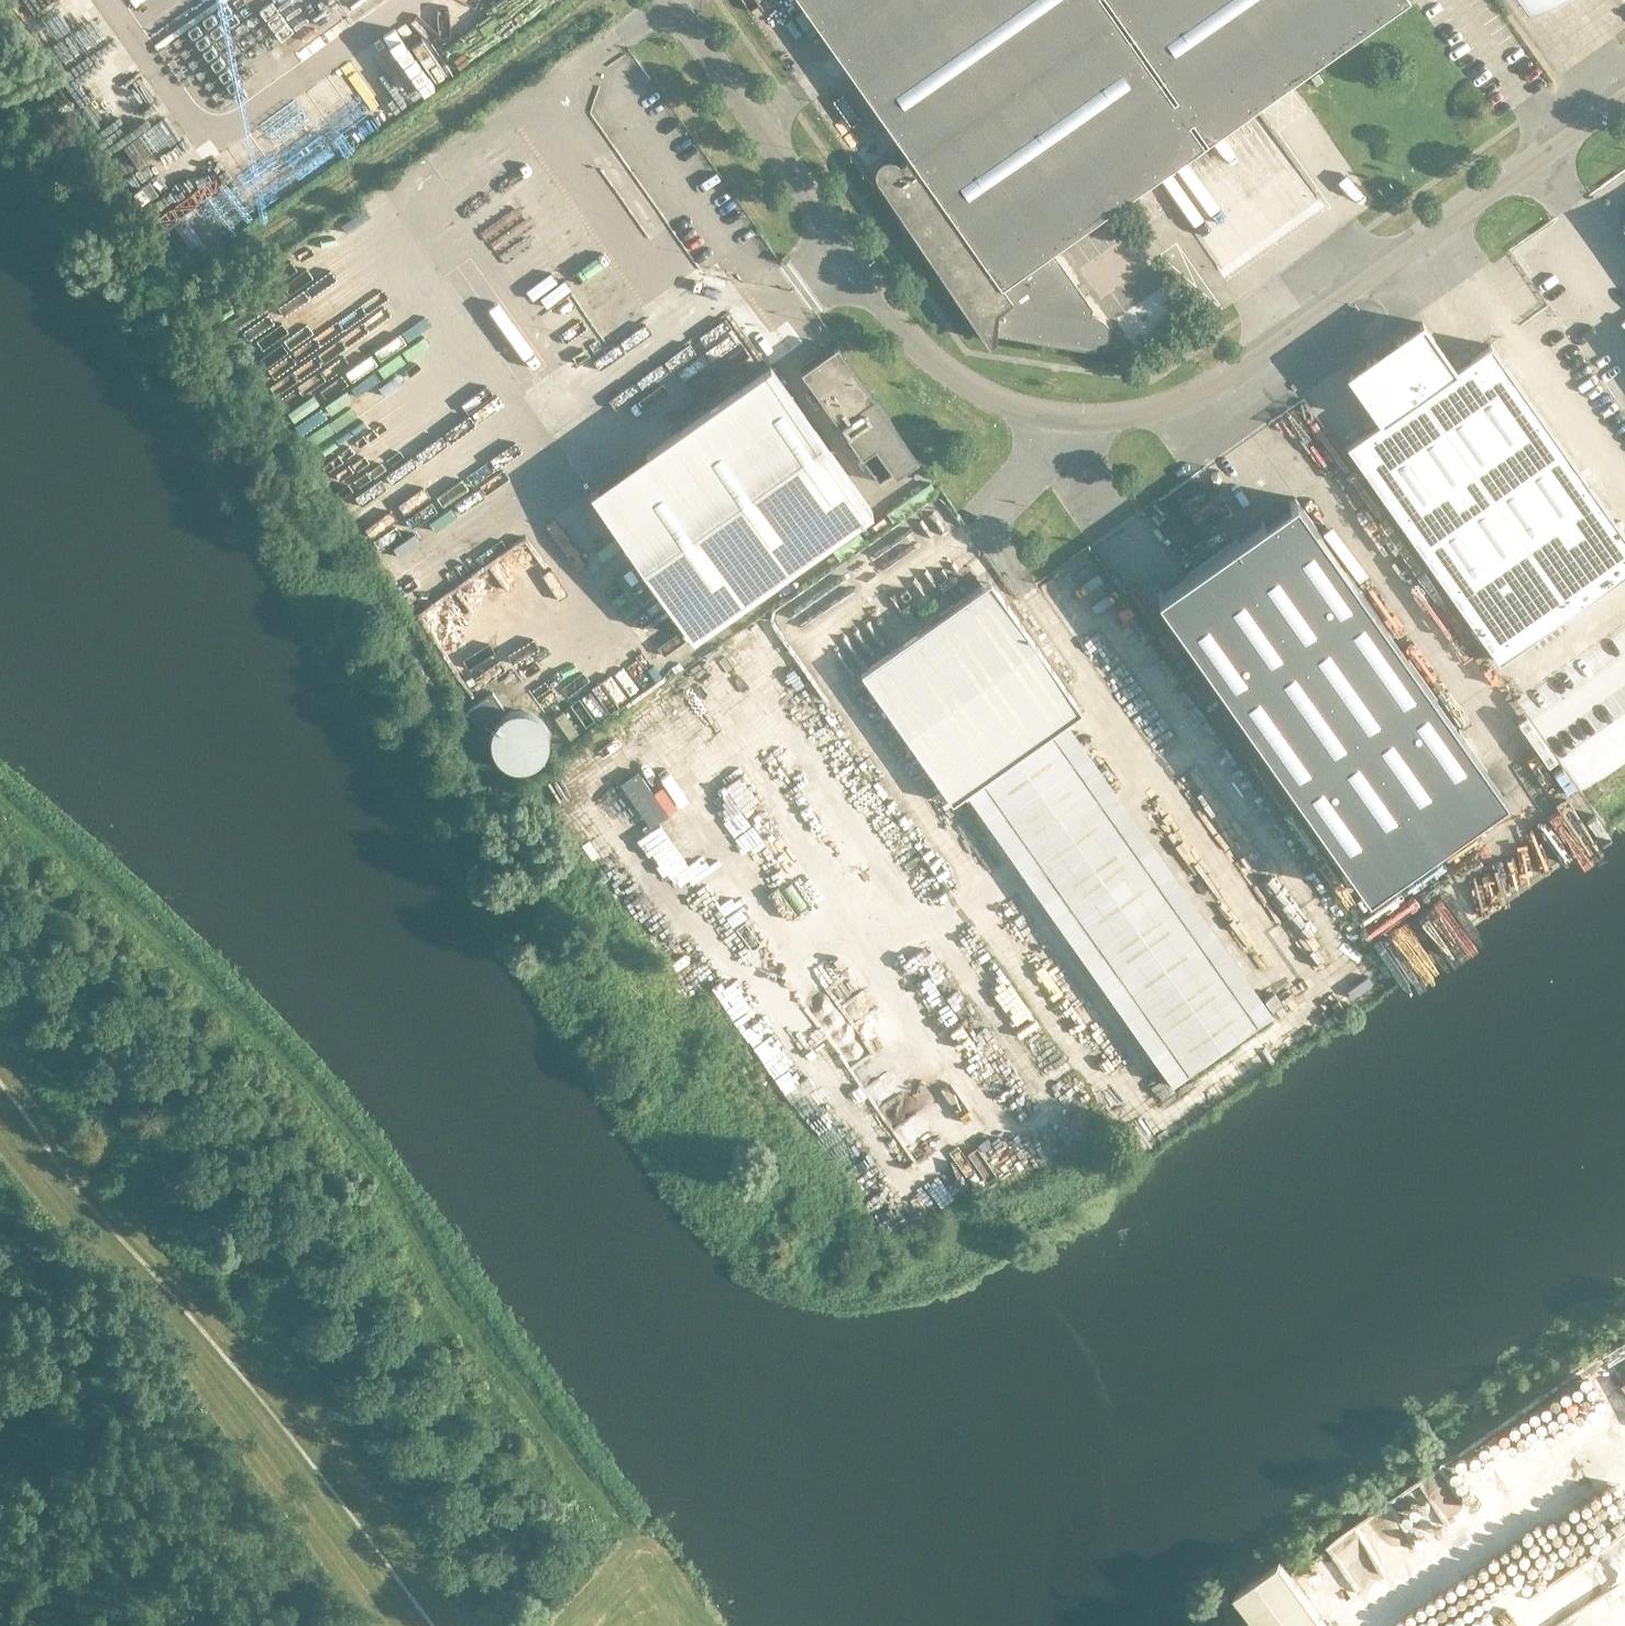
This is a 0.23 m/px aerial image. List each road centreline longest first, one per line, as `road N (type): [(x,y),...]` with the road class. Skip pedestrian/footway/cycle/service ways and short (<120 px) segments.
road 1 (unclassified): [(1624,93),(1157,416),(1059,416),(953,382),(914,352),(668,0)]

